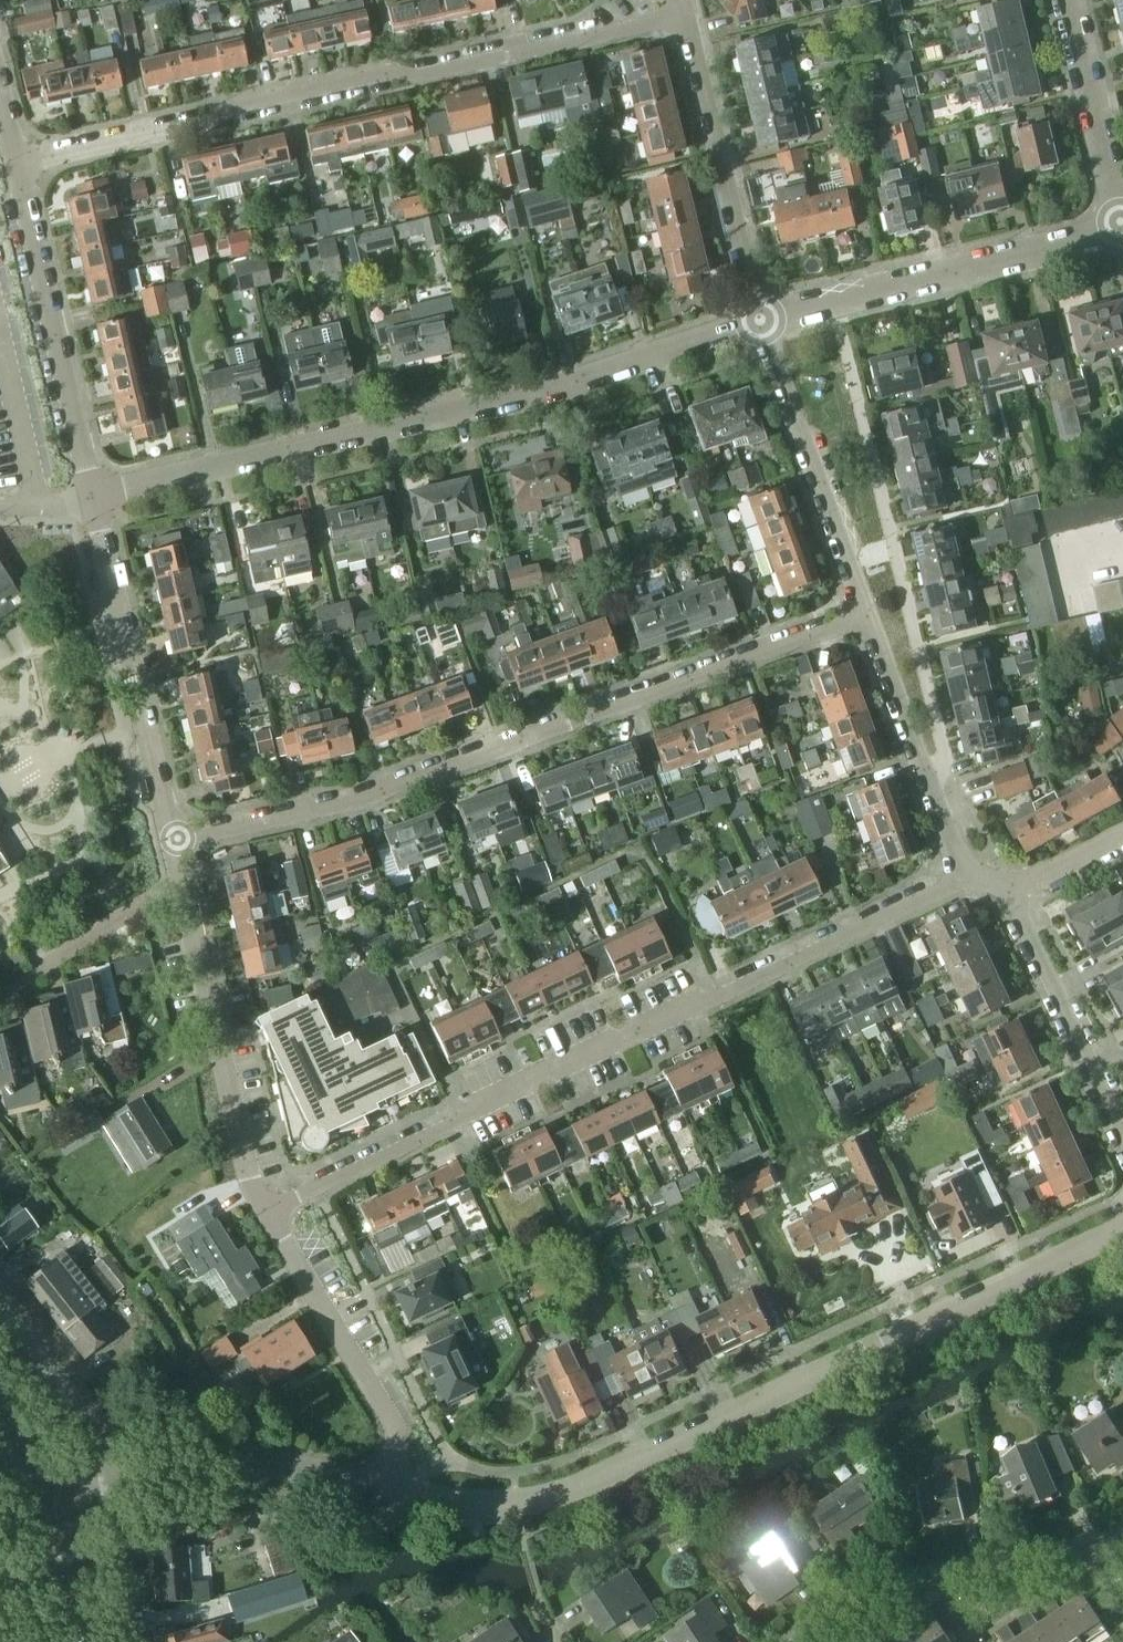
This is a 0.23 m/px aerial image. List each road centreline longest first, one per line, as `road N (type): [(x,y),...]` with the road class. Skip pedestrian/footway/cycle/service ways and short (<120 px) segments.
road 1 (residential): [(391,1488),(514,1503),(588,1482),(1122,1228)]
road 2 (residential): [(266,1210),(970,872)]
road 3 (residential): [(175,840),(410,780),(864,616)]
road 4 (residential): [(685,13),(416,75),(390,71),(226,107),(204,122),(17,165)]
road 5 (residential): [(94,491),(457,413),(758,321)]
road 6 (residential): [(835,300),(943,747),(933,783)]
road 7 (residential): [(266,1210),(247,1178),(175,840)]
road 8 (residential): [(175,840),(94,491)]
road 9 (residential): [(94,491),(17,165)]
road 10 (residential): [(685,13),(758,321)]
road 11 (residential): [(391,1488),(397,1431),(266,1210)]
road 12 (residential): [(864,616),(758,321)]
road 13 (residential): [(835,300),(1120,223)]
road 14 (residential): [(109,1492),(215,1456),(391,1488)]
road 15 (residential): [(1010,894),(1122,1136)]
road 16 (residential): [(0,303),(40,502),(94,491)]
road 17 (residential): [(1120,223),(1065,0)]
road 18 (residential): [(109,1492),(88,1418),(0,1299)]
road 19 (residential): [(933,783),(864,616)]
road 20 (residential): [(785,1641),(851,1594),(927,1576)]
road 21 (residential): [(109,1492),(134,1641)]
road 22 (residential): [(927,1576),(1071,1550)]
road 23 (tertiary): [(92,1641),(58,1511)]
road 24 (residential): [(1010,894),(1122,832)]
road 25 (tertiary): [(22,1527),(74,1641)]
road 26 (tertiary): [(58,1511),(0,1403)]

